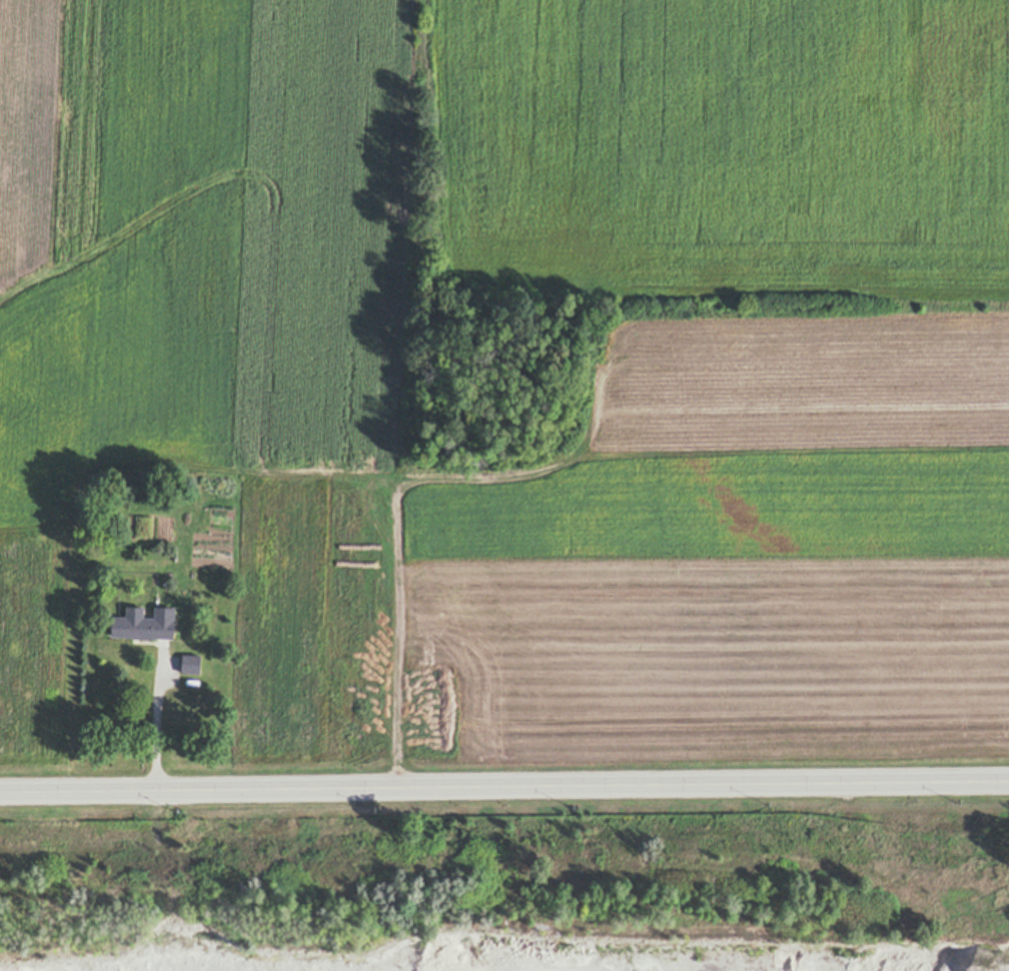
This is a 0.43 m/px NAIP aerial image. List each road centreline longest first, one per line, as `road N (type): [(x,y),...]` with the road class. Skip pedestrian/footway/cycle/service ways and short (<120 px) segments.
road 1 (secondary): [(1008,784),(0,791)]

